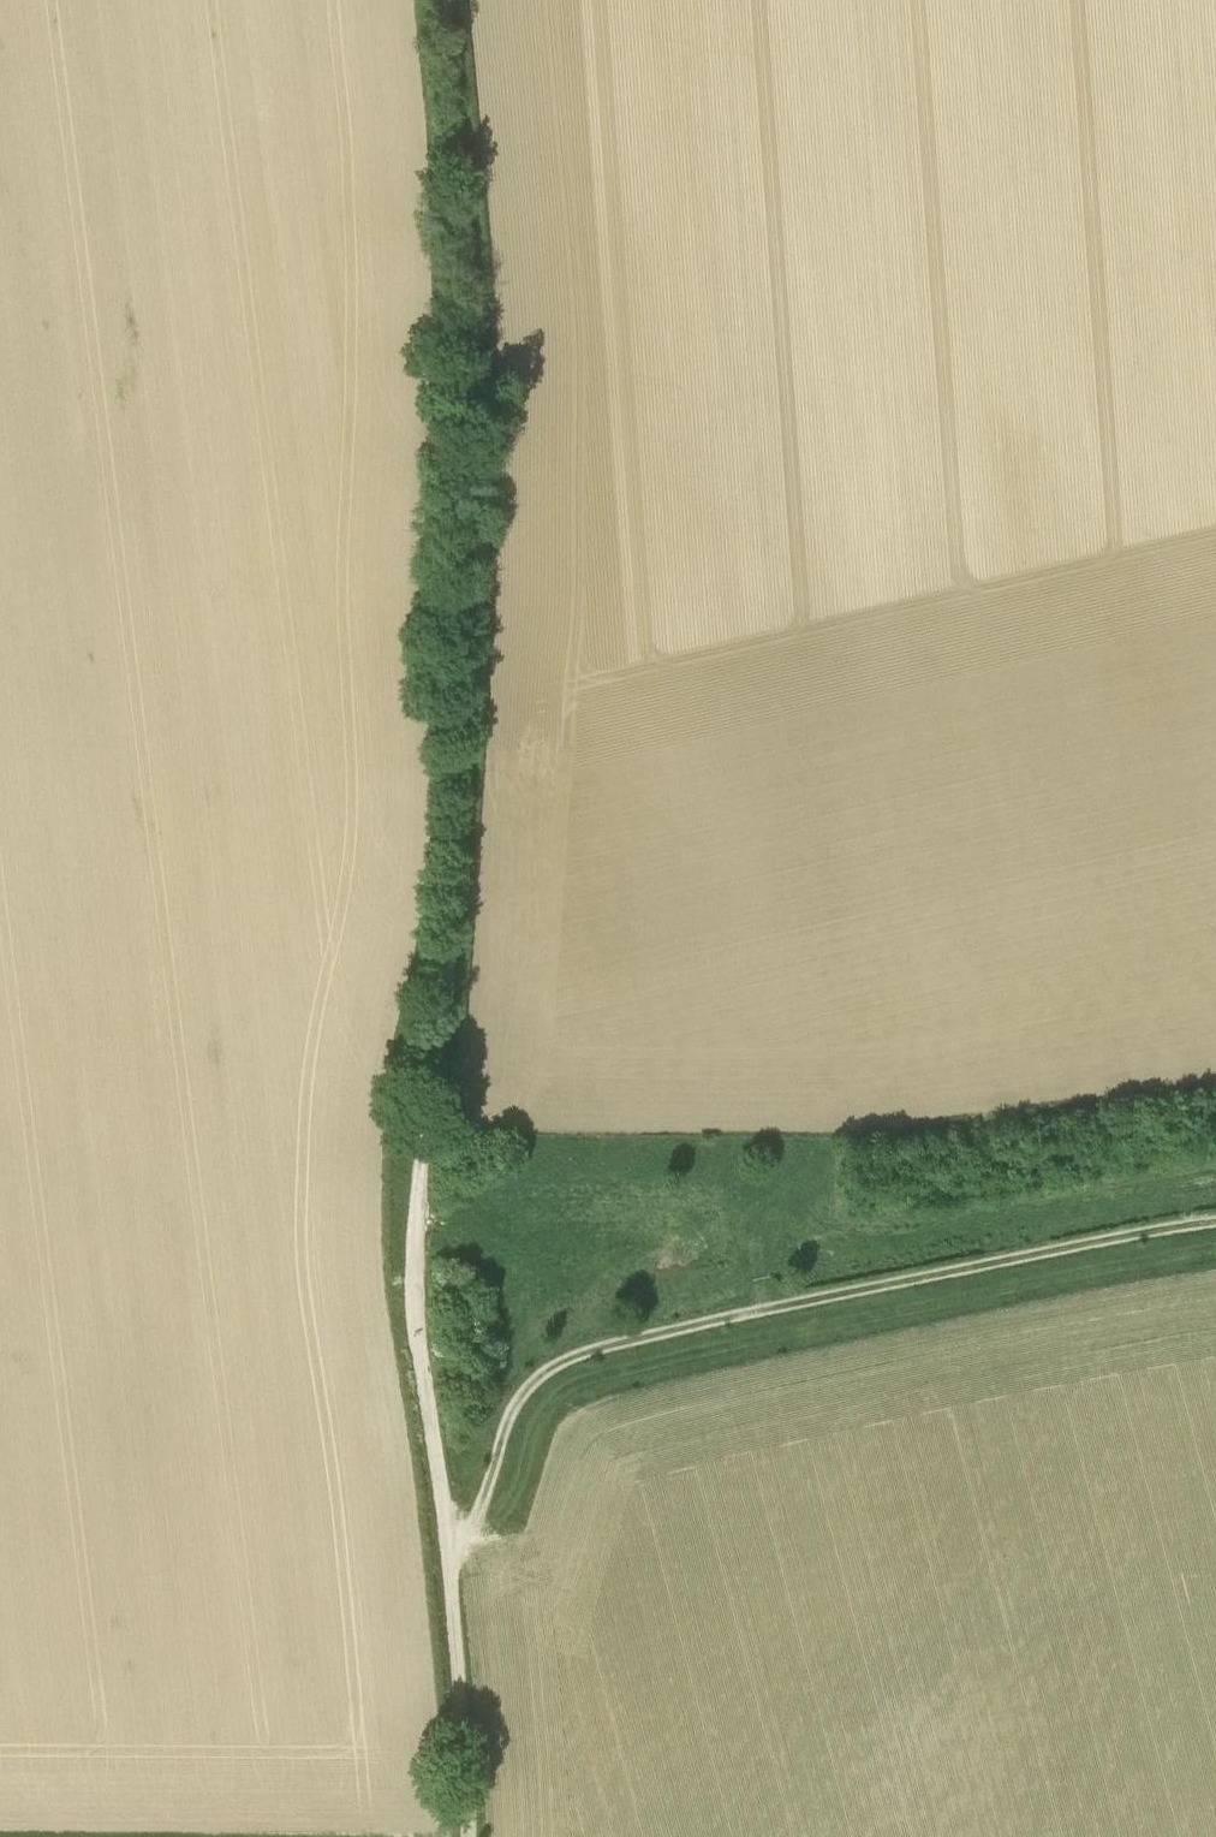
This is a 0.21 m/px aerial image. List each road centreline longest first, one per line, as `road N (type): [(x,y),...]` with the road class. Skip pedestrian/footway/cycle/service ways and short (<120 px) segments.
road 1 (track): [(468,1836),(449,1564),(412,1279),(460,795),(465,384),(444,0)]
road 2 (track): [(1215,1217),(740,1314),(574,1356),(541,1373),(515,1399),(482,1501),(449,1564)]

